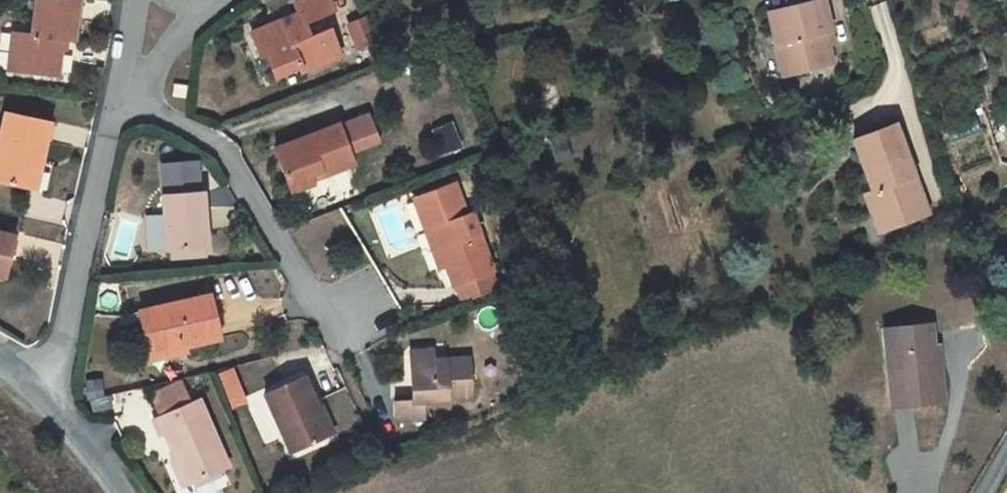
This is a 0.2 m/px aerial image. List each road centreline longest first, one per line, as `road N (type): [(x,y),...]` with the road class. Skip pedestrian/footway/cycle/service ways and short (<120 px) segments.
road 1 (residential): [(122,88),(224,149),(312,301),(354,313)]
road 2 (residential): [(39,389),(55,359),(122,88)]
road 3 (unclassified): [(39,389),(125,492)]

